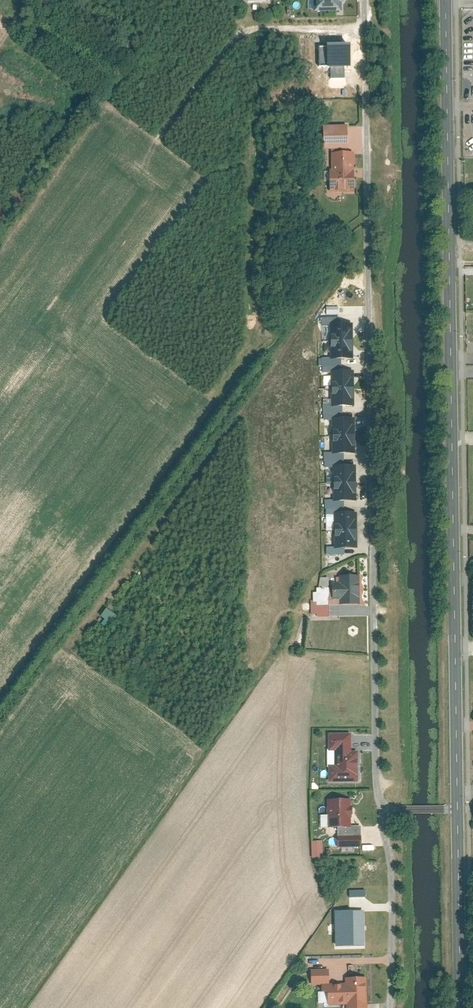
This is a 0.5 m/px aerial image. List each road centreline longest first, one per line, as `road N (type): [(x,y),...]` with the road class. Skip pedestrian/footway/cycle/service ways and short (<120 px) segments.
road 1 (residential): [(362,0),(371,641),(384,811)]
road 2 (tertiary): [(443,0),(459,810)]
road 3 (track): [(363,30),(241,27),(162,133)]
road 4 (tertiary): [(459,810),(462,1007)]
road 5 (residential): [(384,811),(389,1007)]

